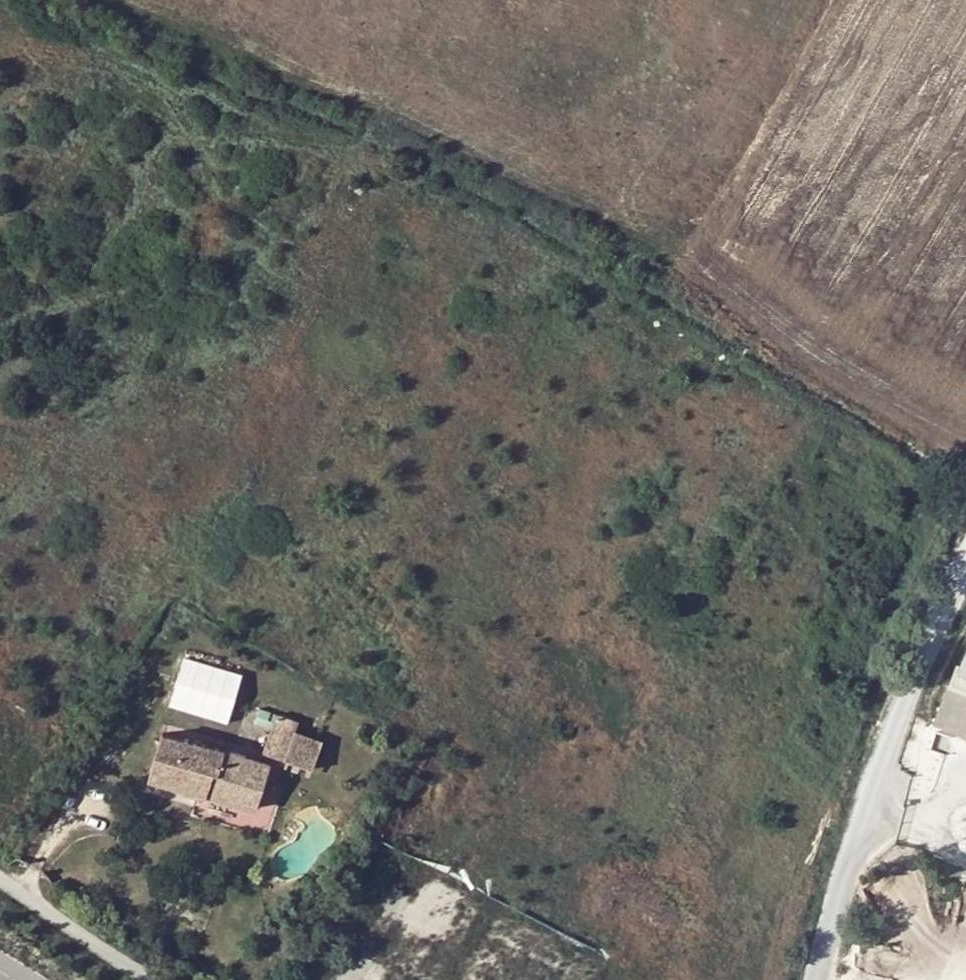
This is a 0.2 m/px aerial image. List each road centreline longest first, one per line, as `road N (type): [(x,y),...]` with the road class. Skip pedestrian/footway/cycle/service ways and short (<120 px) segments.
road 1 (unclassified): [(817,979),(830,914),(965,587)]
road 2 (track): [(157,979),(0,882)]

